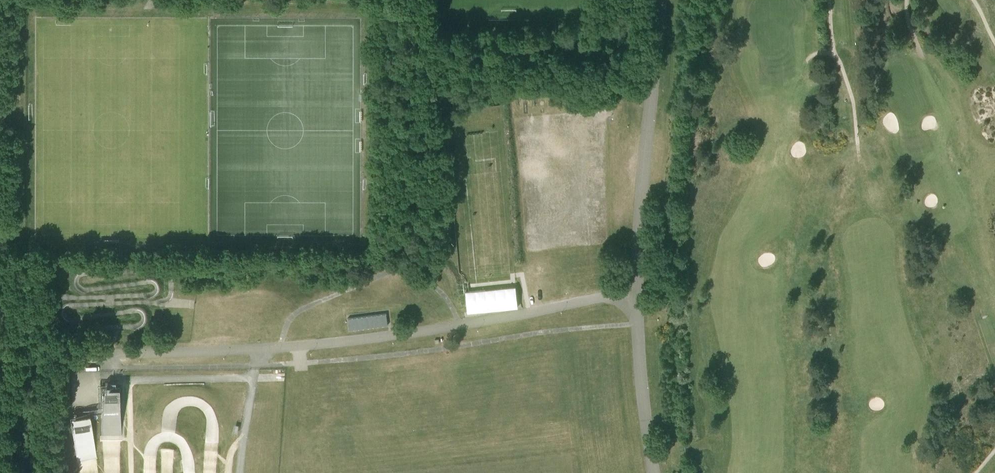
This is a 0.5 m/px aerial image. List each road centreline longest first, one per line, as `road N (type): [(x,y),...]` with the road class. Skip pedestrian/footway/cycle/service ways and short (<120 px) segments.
road 1 (unclassified): [(0,356),(309,344),(638,292)]
road 2 (unclassified): [(638,292),(661,0)]
road 3 (unclassified): [(654,472),(638,292)]

